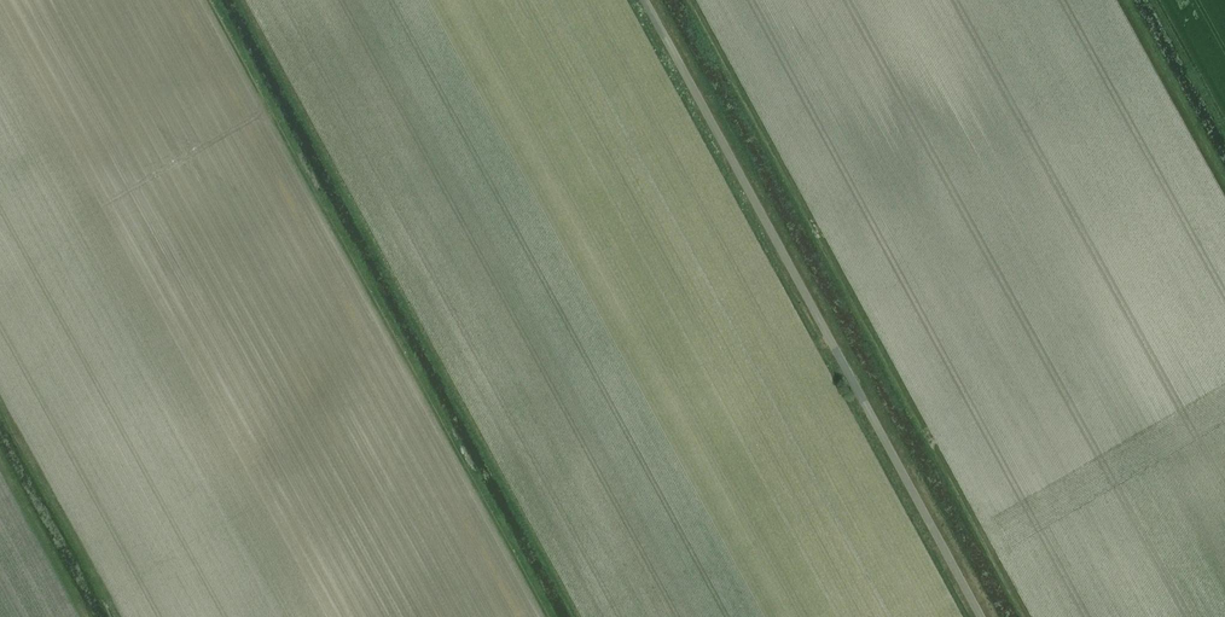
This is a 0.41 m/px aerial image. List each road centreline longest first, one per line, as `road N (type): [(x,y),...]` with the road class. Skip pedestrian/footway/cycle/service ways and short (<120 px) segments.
road 1 (unclassified): [(982,616),(646,0)]

